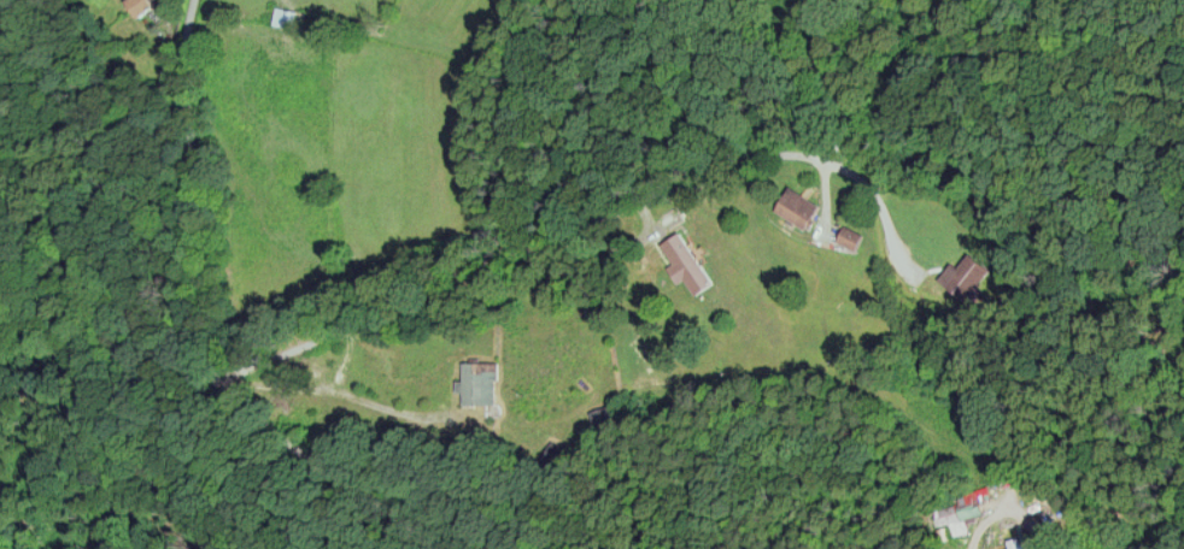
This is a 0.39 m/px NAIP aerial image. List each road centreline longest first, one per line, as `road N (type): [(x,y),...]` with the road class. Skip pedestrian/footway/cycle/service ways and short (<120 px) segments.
road 1 (residential): [(430,548),(382,501),(333,479),(228,391),(201,355),(181,125),(193,0)]
road 2 (residential): [(222,374),(288,352),(375,299),(763,153),(783,148),(820,159)]
road 3 (residential): [(968,548),(972,529),(989,514),(1026,502),(1126,532),(1183,531)]

